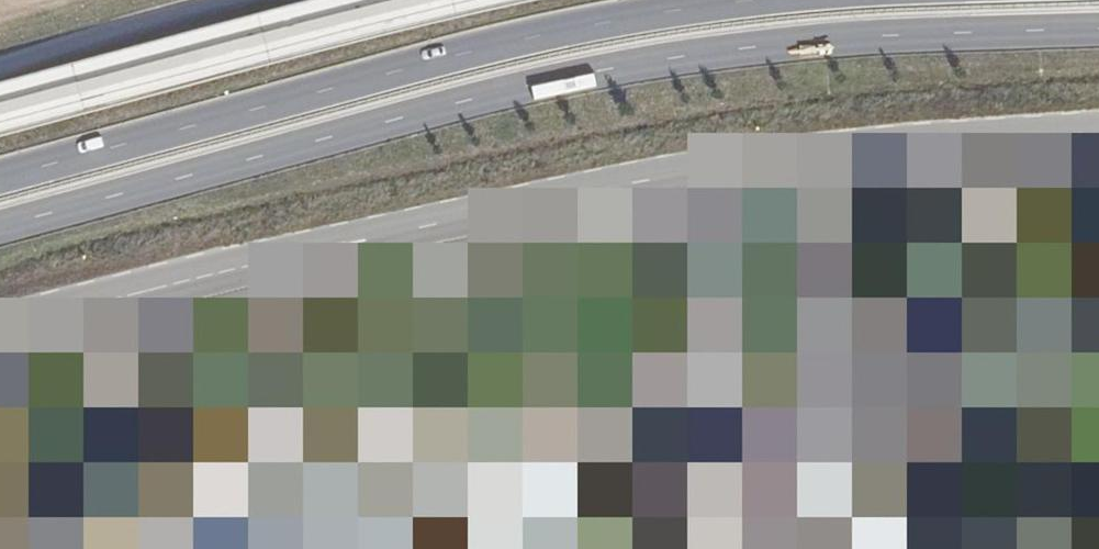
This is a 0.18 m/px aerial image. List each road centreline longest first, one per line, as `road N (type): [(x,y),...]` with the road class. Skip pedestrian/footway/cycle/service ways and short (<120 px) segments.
road 1 (primary): [(0,229),(585,72),(867,34),(1098,26)]
road 2 (primary): [(748,0),(572,27),(0,177)]

